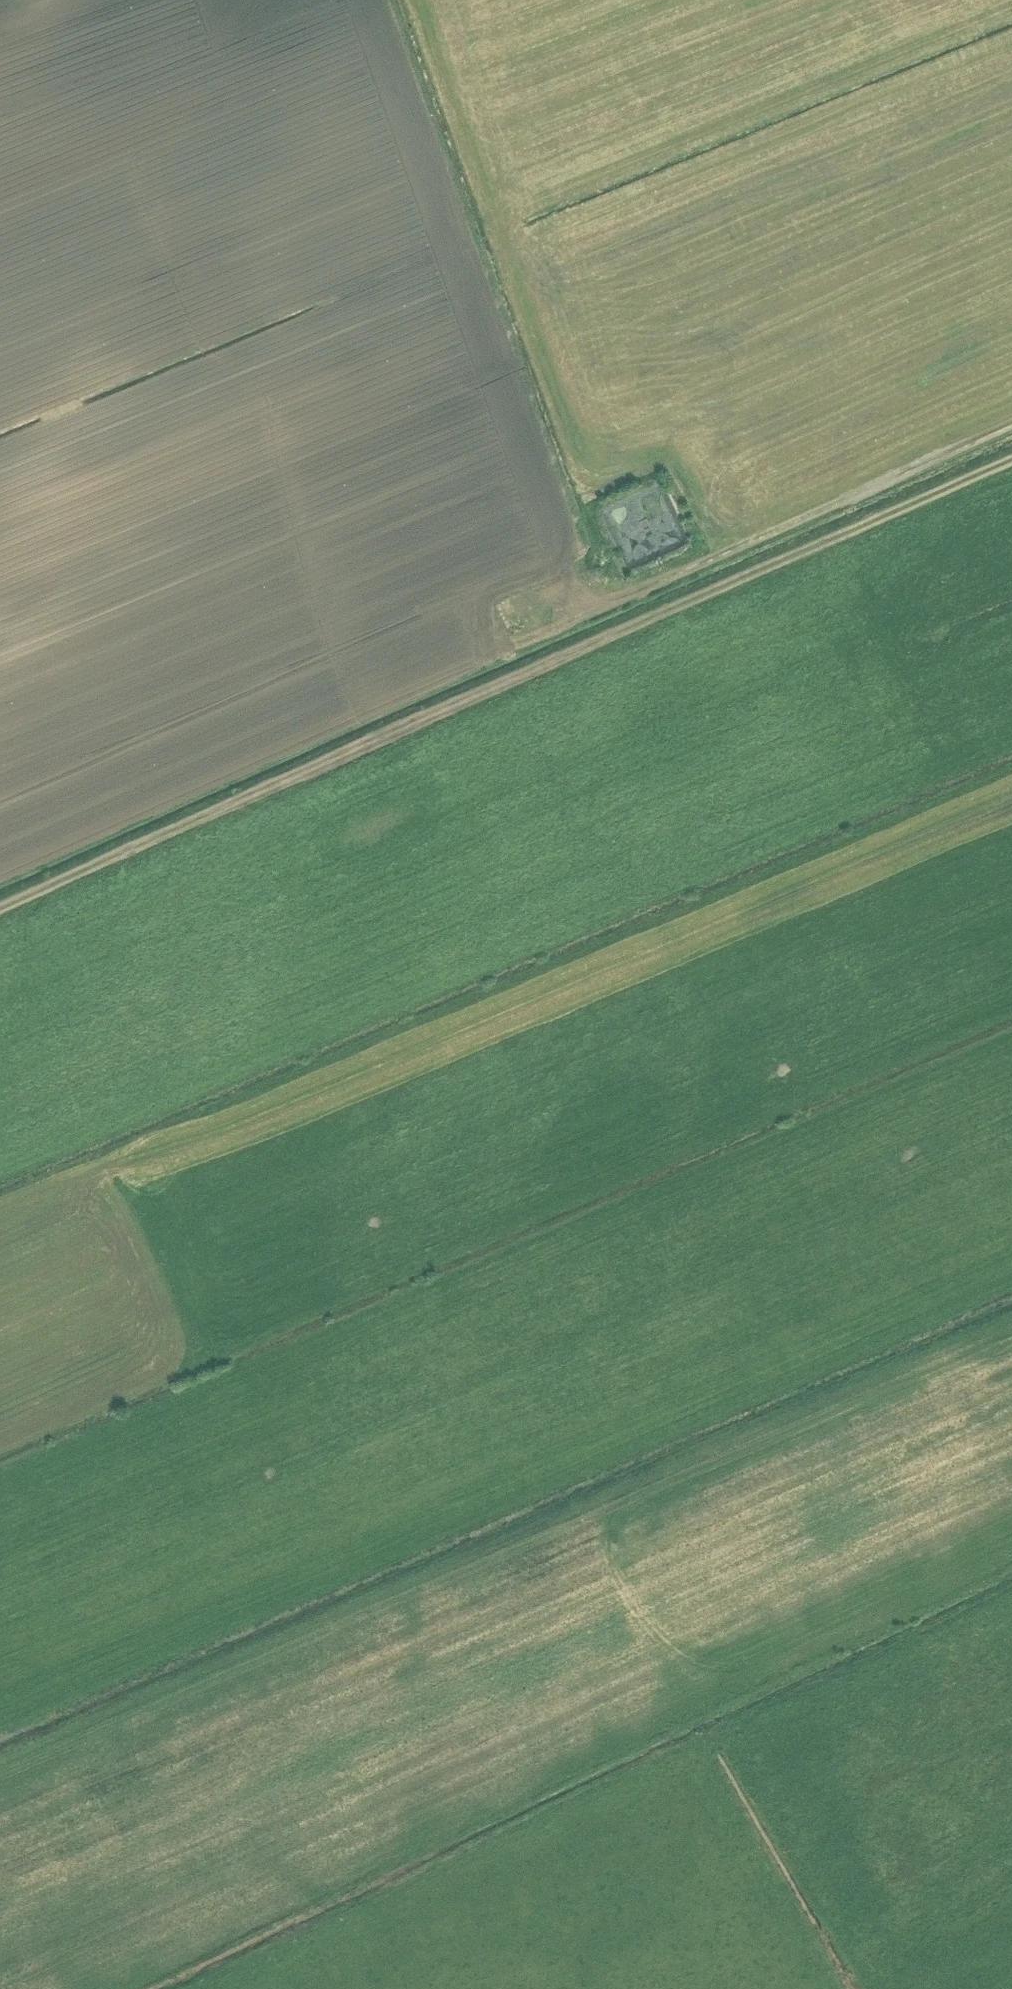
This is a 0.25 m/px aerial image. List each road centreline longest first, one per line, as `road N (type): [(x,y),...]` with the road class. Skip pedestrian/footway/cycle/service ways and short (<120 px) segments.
road 1 (track): [(0,903),(1011,456)]
road 2 (track): [(517,645),(1011,422)]

